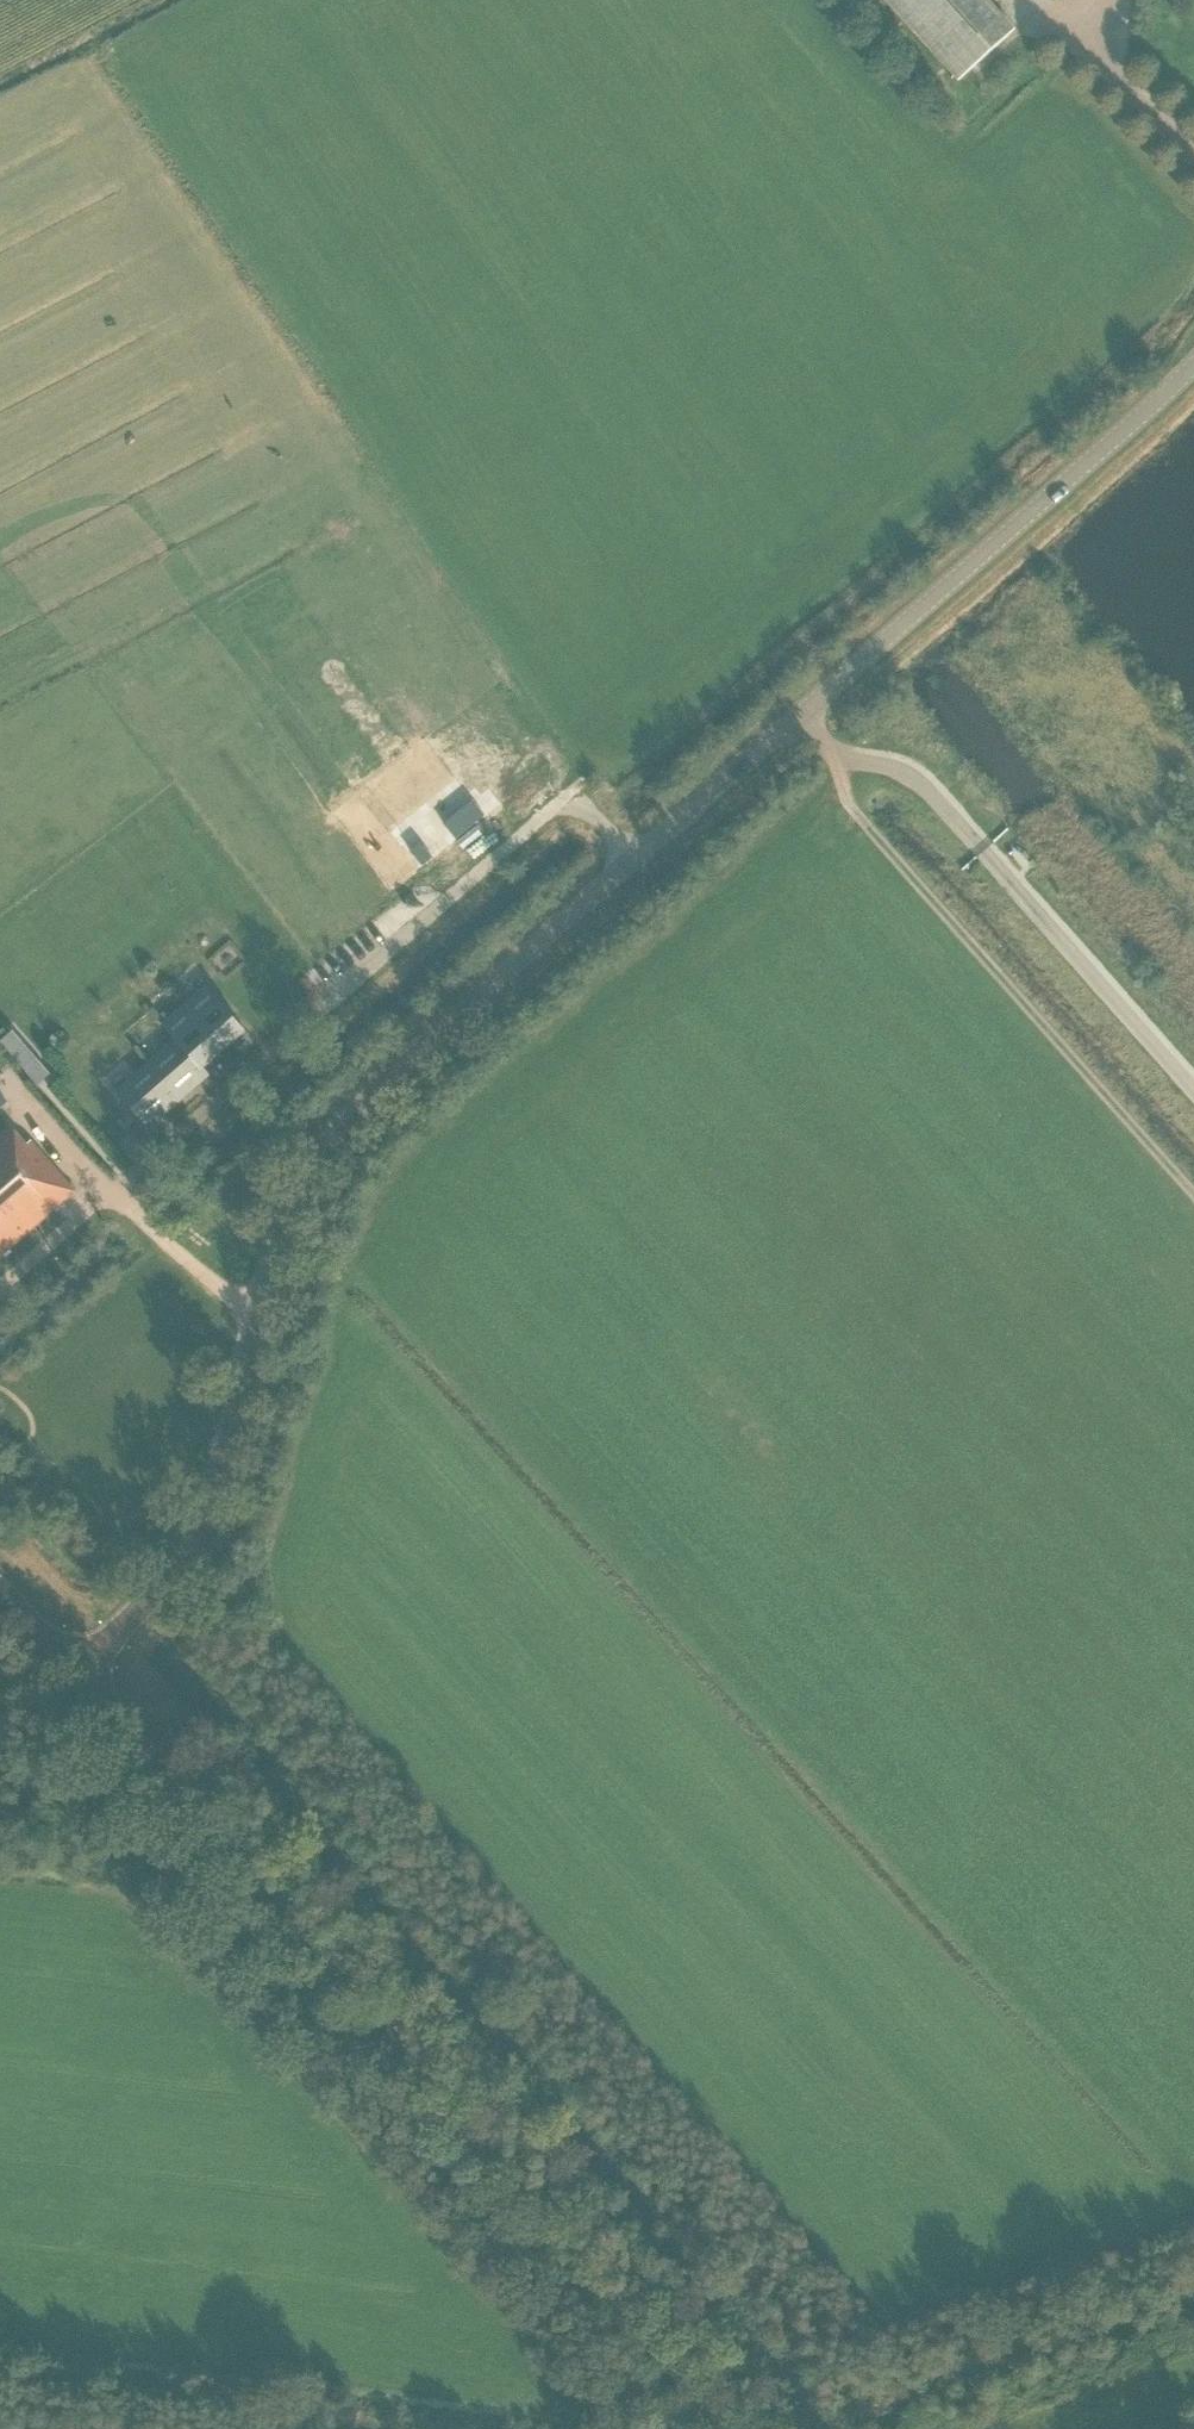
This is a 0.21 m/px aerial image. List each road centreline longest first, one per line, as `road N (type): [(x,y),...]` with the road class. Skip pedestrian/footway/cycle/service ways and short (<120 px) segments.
road 1 (tertiary): [(79,1675),(184,1559),(209,1495),(293,1196),(336,1131),(388,1076),(799,716)]
road 2 (tertiary): [(737,2428),(79,1675)]
road 3 (track): [(1193,1194),(851,806),(838,754)]
road 4 (unclassified): [(1193,1092),(933,795),(907,773),(838,754),(799,716)]
road 5 (tertiary): [(799,716),(1193,365)]
road 6 (tertiary): [(79,1675),(0,1584)]

